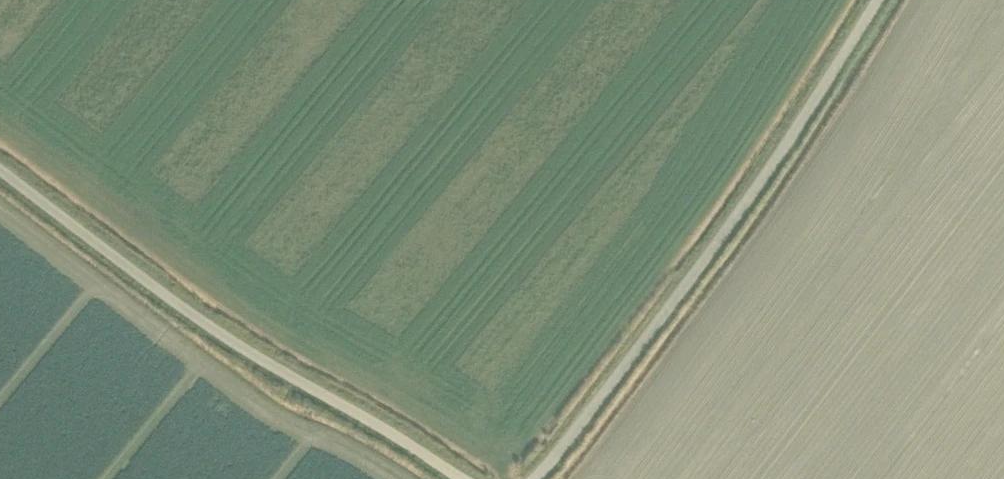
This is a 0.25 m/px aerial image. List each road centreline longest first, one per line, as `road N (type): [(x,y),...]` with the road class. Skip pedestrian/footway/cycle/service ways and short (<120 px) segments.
road 1 (unclassified): [(537,478),(704,266),(880,0)]
road 2 (unclassified): [(0,176),(187,312),(456,478)]

